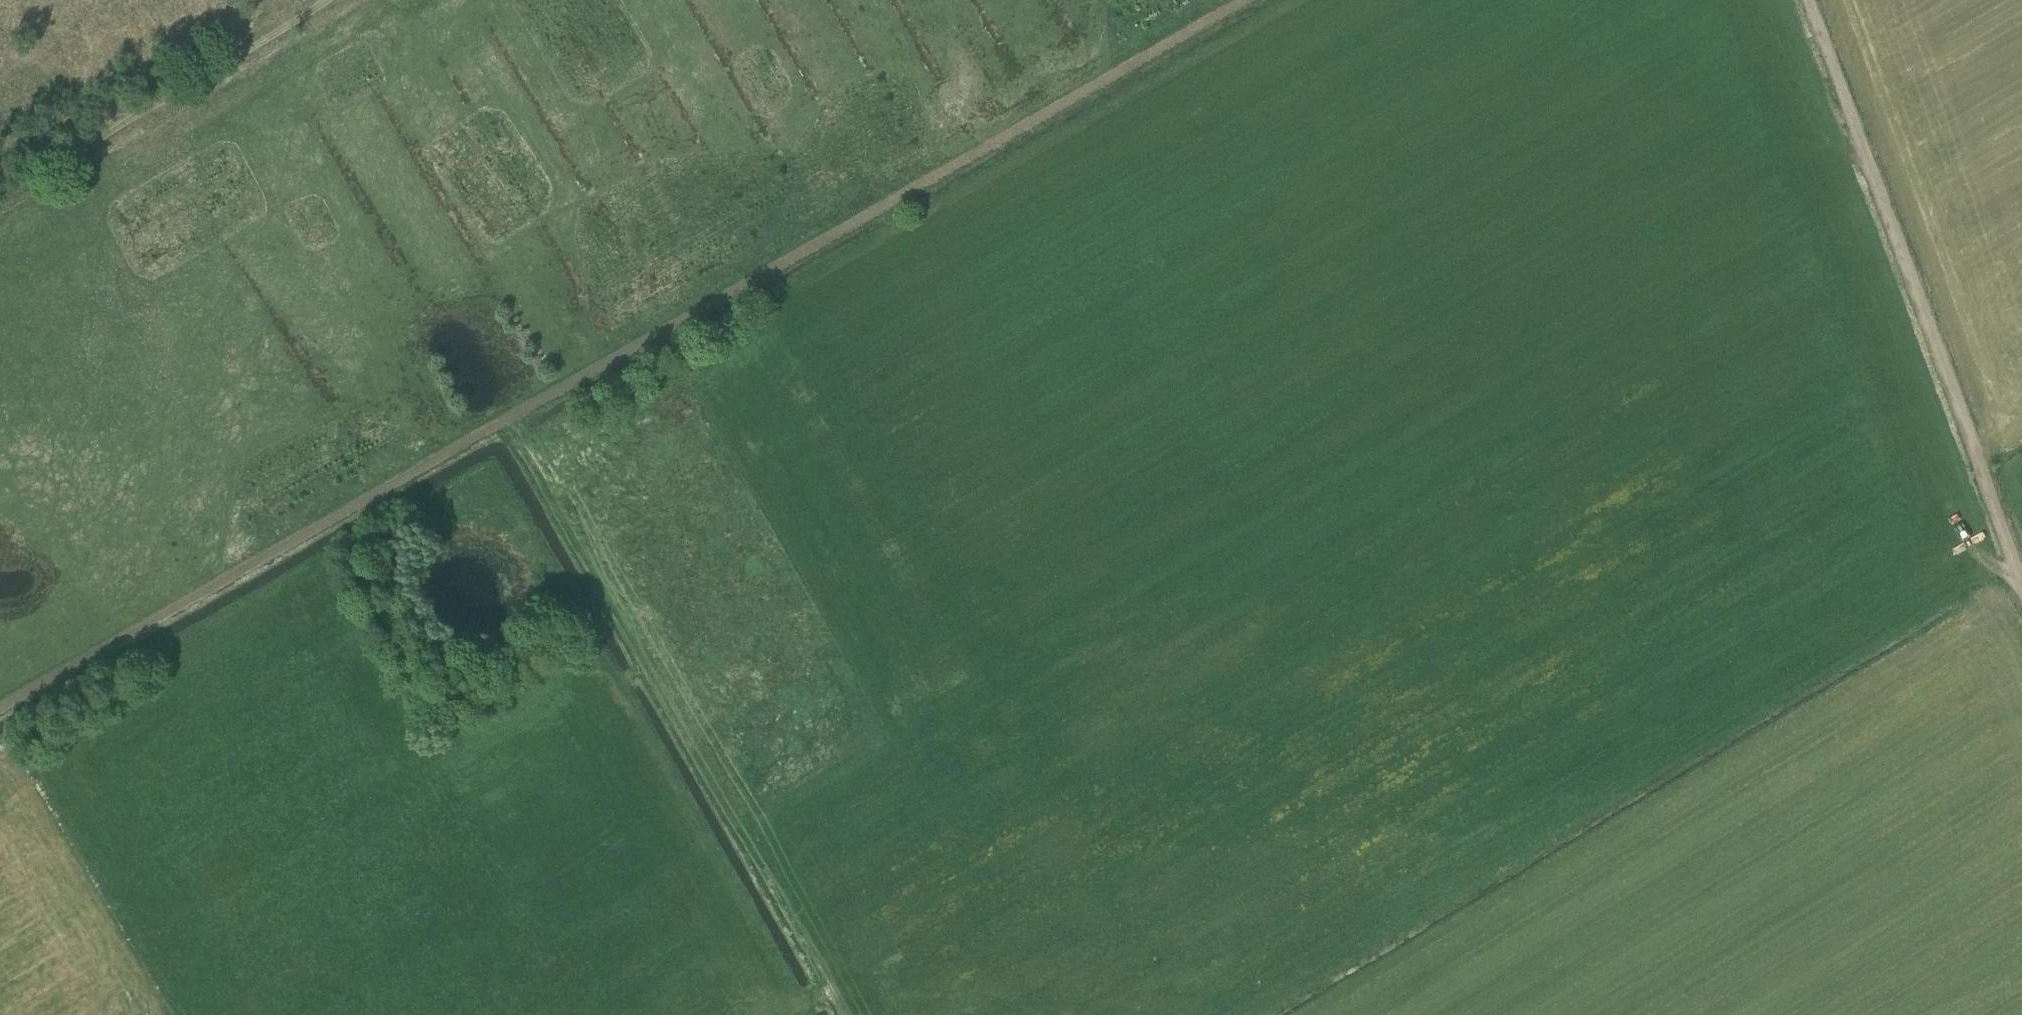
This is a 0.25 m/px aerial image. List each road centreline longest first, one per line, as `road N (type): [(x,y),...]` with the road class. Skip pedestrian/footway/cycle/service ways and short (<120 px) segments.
road 1 (track): [(1805,0),(2021,577)]
road 2 (track): [(367,0),(0,201)]

